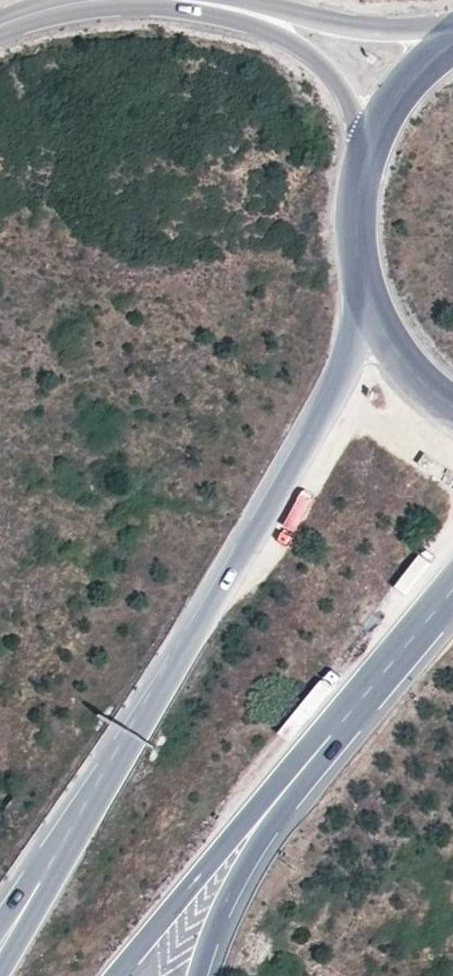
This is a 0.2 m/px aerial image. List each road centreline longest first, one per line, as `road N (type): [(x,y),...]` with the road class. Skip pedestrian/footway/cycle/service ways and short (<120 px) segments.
road 1 (trunk): [(363,282),(357,340),(333,399),(53,873)]
road 2 (motorway): [(119,975),(230,837),(320,749)]
road 3 (trunk): [(198,975),(230,893),(320,749)]
road 4 (secondary): [(452,26),(384,29),(224,7)]
road 5 (secondary): [(224,7),(313,54),(356,123),(362,170)]
road 6 (trunk): [(320,749),(452,596)]
road 7 (secondary): [(452,42),(408,81),(362,170)]
road 8 (secondary): [(363,282),(386,336),(422,383),(452,406)]
road 9 (secondary): [(0,27),(117,0)]

